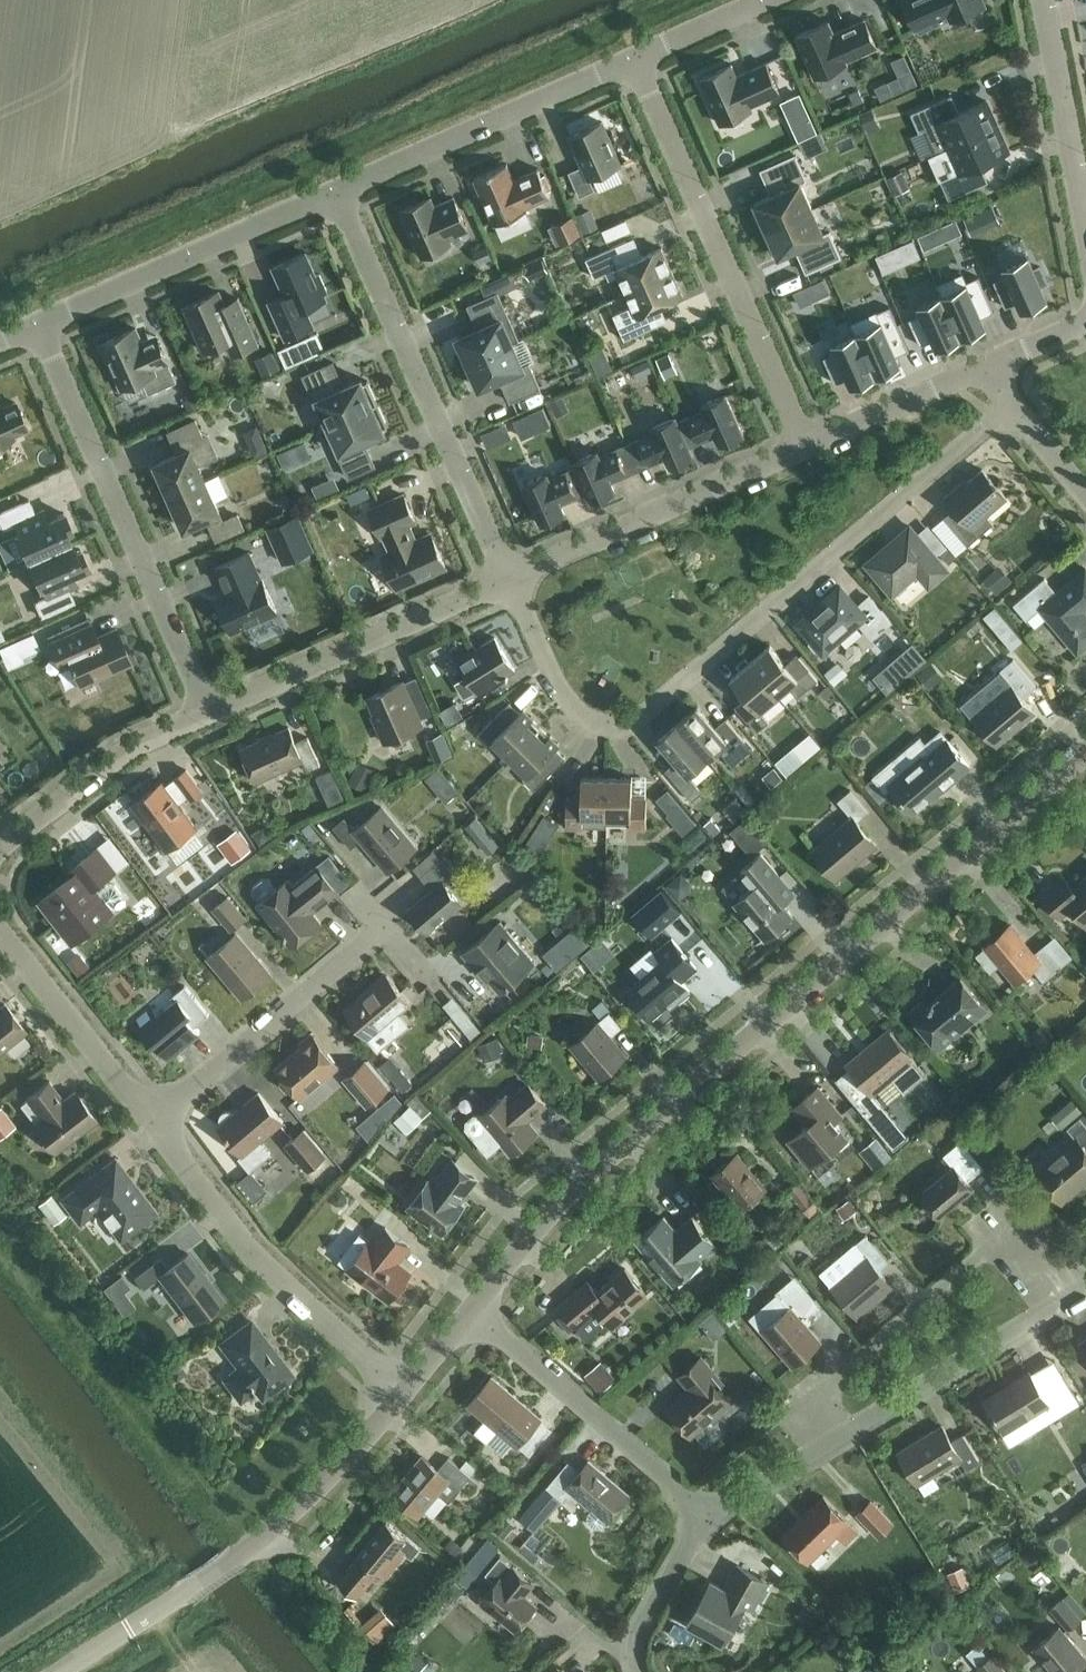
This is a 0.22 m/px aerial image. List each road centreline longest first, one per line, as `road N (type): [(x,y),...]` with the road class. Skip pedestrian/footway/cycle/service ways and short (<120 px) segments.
road 1 (residential): [(473,1317),(570,1203),(1085,757)]
road 2 (residential): [(997,406),(782,603),(636,722),(595,731),(548,680),(511,582)]
road 3 (residential): [(38,322),(207,709)]
road 4 (residential): [(802,449),(636,62)]
road 5 (residential): [(511,582),(345,202)]
road 6 (residential): [(404,1403),(259,1261),(148,1122)]
road 7 (residential): [(1046,1268),(1011,1234),(820,1390),(818,1448)]
road 8 (residential): [(345,202),(38,322)]
road 9 (residential): [(207,709),(511,582)]
road 10 (residential): [(636,62),(345,202)]
road 11 (residential): [(511,582),(802,449)]
road 12 (residential): [(148,1122),(381,930)]
road 13 (residential): [(696,1519),(473,1317)]
road 14 (residential): [(818,1448),(1070,1294)]
road 15 (unclassified): [(181,1593),(318,1489),(404,1403)]
road 16 (residential): [(1085,263),(1029,0)]
road 17 (residential): [(0,846),(128,749),(207,709)]
road 18 (residential): [(148,1122),(0,928)]
road 19 (residential): [(802,449),(993,369)]
road 20 (residential): [(636,1671),(629,1657),(696,1519)]
road 21 (residential): [(782,0),(636,62)]
road 22 (residential): [(696,1519),(818,1448)]
road 23 (unclassified): [(181,1593),(67,1671)]
road 24 (residential): [(1085,508),(997,406)]

